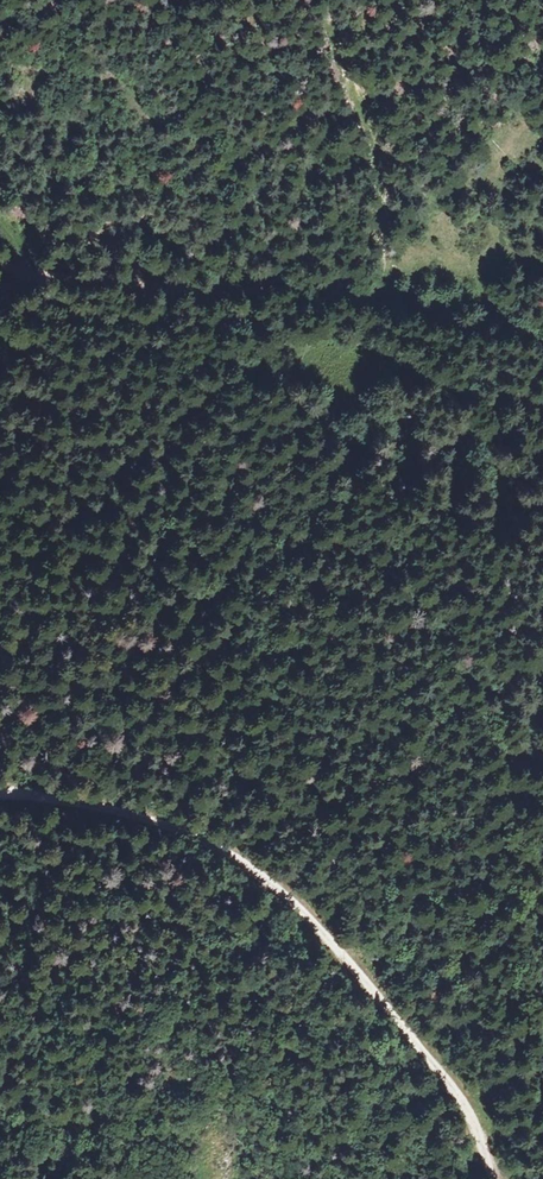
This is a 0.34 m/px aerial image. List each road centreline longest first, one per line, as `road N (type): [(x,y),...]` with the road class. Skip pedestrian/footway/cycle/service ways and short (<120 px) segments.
road 1 (track): [(0,795),(140,814),(254,871),(310,920),(441,1075),(471,1117),(492,1178)]

